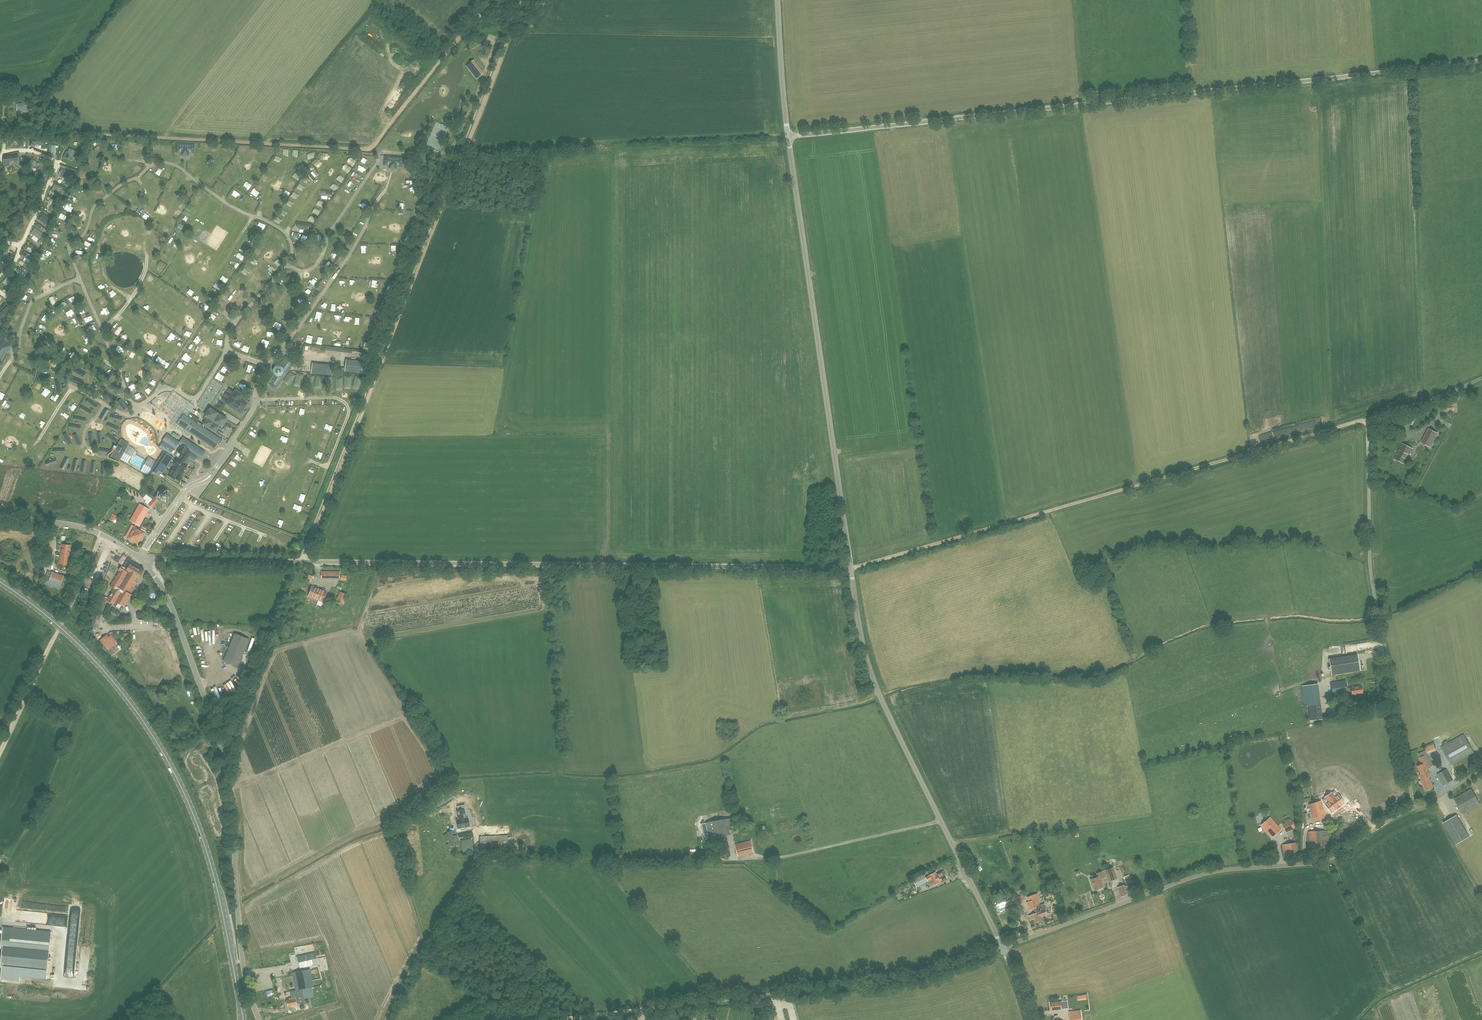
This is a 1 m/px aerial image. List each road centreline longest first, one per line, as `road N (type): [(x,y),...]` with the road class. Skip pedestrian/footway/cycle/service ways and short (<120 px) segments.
road 1 (unclassified): [(850,569),(169,559),(145,564)]
road 2 (unclassified): [(787,135),(1481,61)]
road 3 (track): [(522,0),(304,561)]
road 4 (track): [(850,569),(1370,420)]
road 5 (unclassified): [(1414,808),(1370,570),(1368,426),(1375,415),(1481,378)]
road 6 (track): [(438,63),(372,149),(0,125)]
road 7 (unclassified): [(259,1019),(242,961),(223,754),(170,603),(145,564)]
road 8 (unclassified): [(1002,947),(1200,875),(1326,862),(1414,808)]
road 9 (tertiary): [(850,569),(787,135)]
road 10 (tertiary): [(1002,947),(873,681),(850,569)]
road 11 (primary): [(209,859),(178,779),(135,709),(60,626),(0,582)]
road 12 (unclassified): [(681,1005),(919,978),(1002,947)]
road 13 (track): [(0,752),(102,535)]
road 14 (primary): [(209,859),(244,1019)]
road 15 (unclassified): [(145,564),(93,531),(0,516)]
road 16 (track): [(232,441),(250,453),(224,494),(241,502),(264,461)]
road 17 (tertiary): [(787,135),(777,0)]

